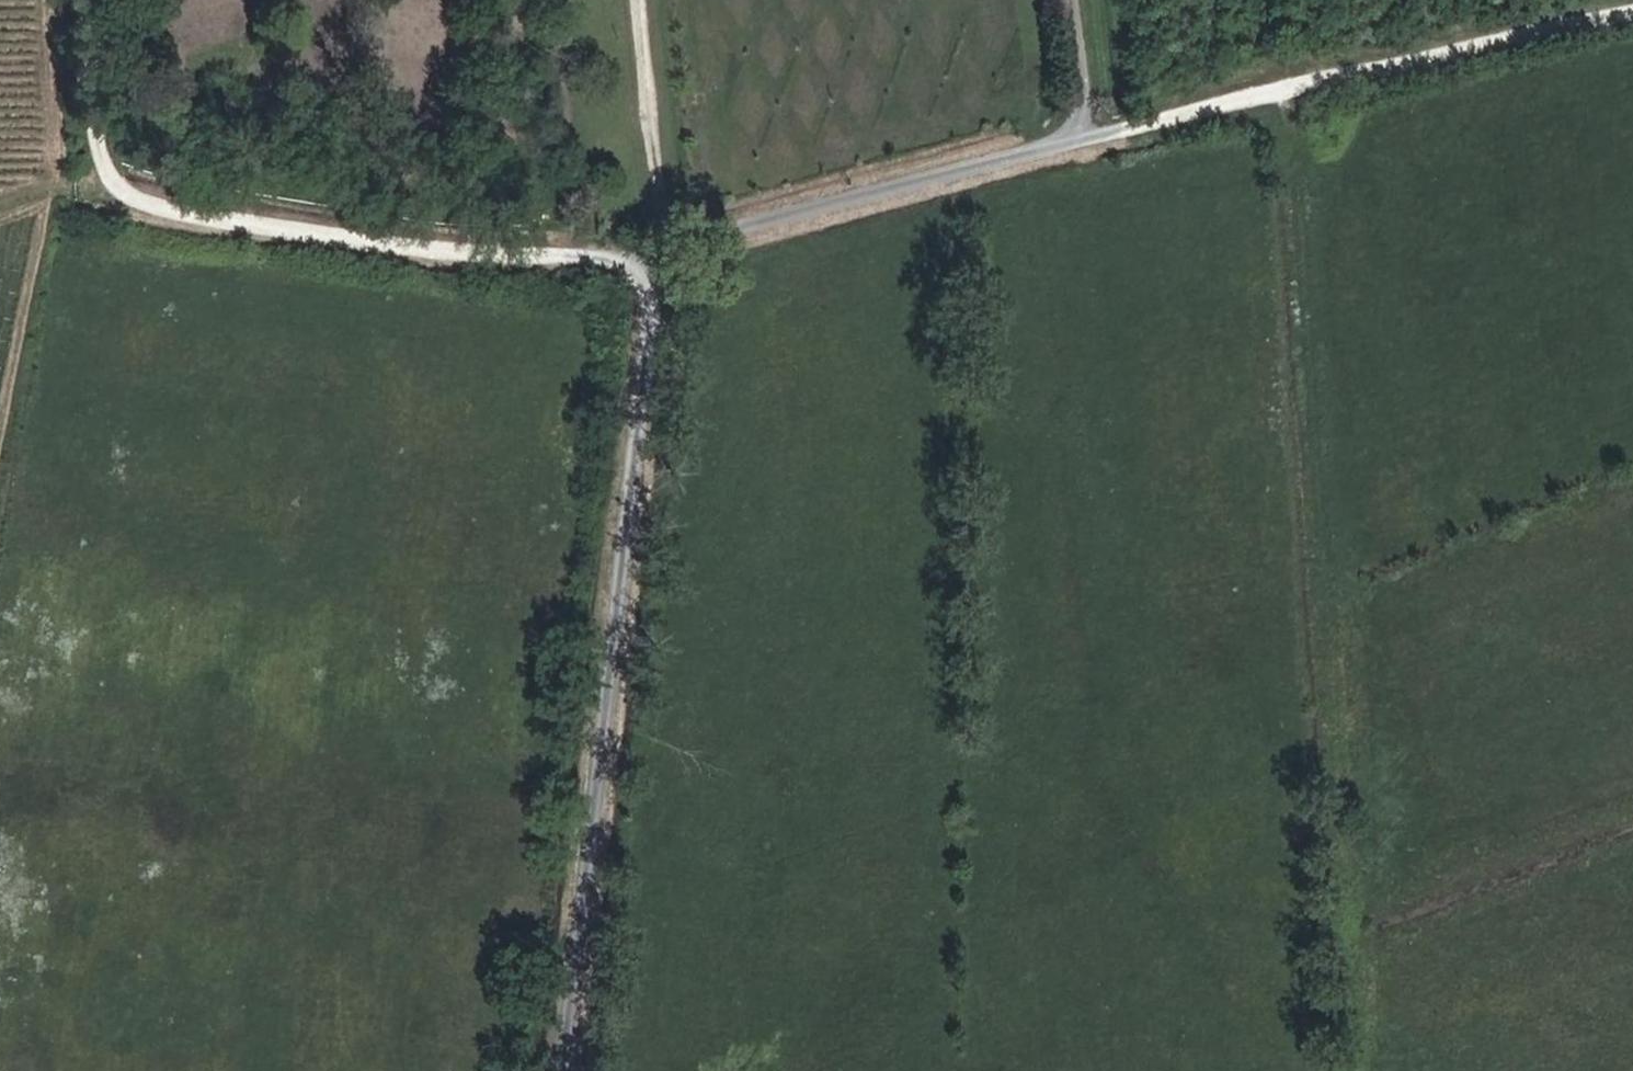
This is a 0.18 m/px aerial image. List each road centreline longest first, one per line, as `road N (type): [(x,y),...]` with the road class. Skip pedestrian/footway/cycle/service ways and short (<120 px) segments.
road 1 (residential): [(1632,14),(1291,87),(654,260)]
road 2 (residential): [(561,1070),(654,260)]
road 3 (track): [(115,174),(0,210)]

